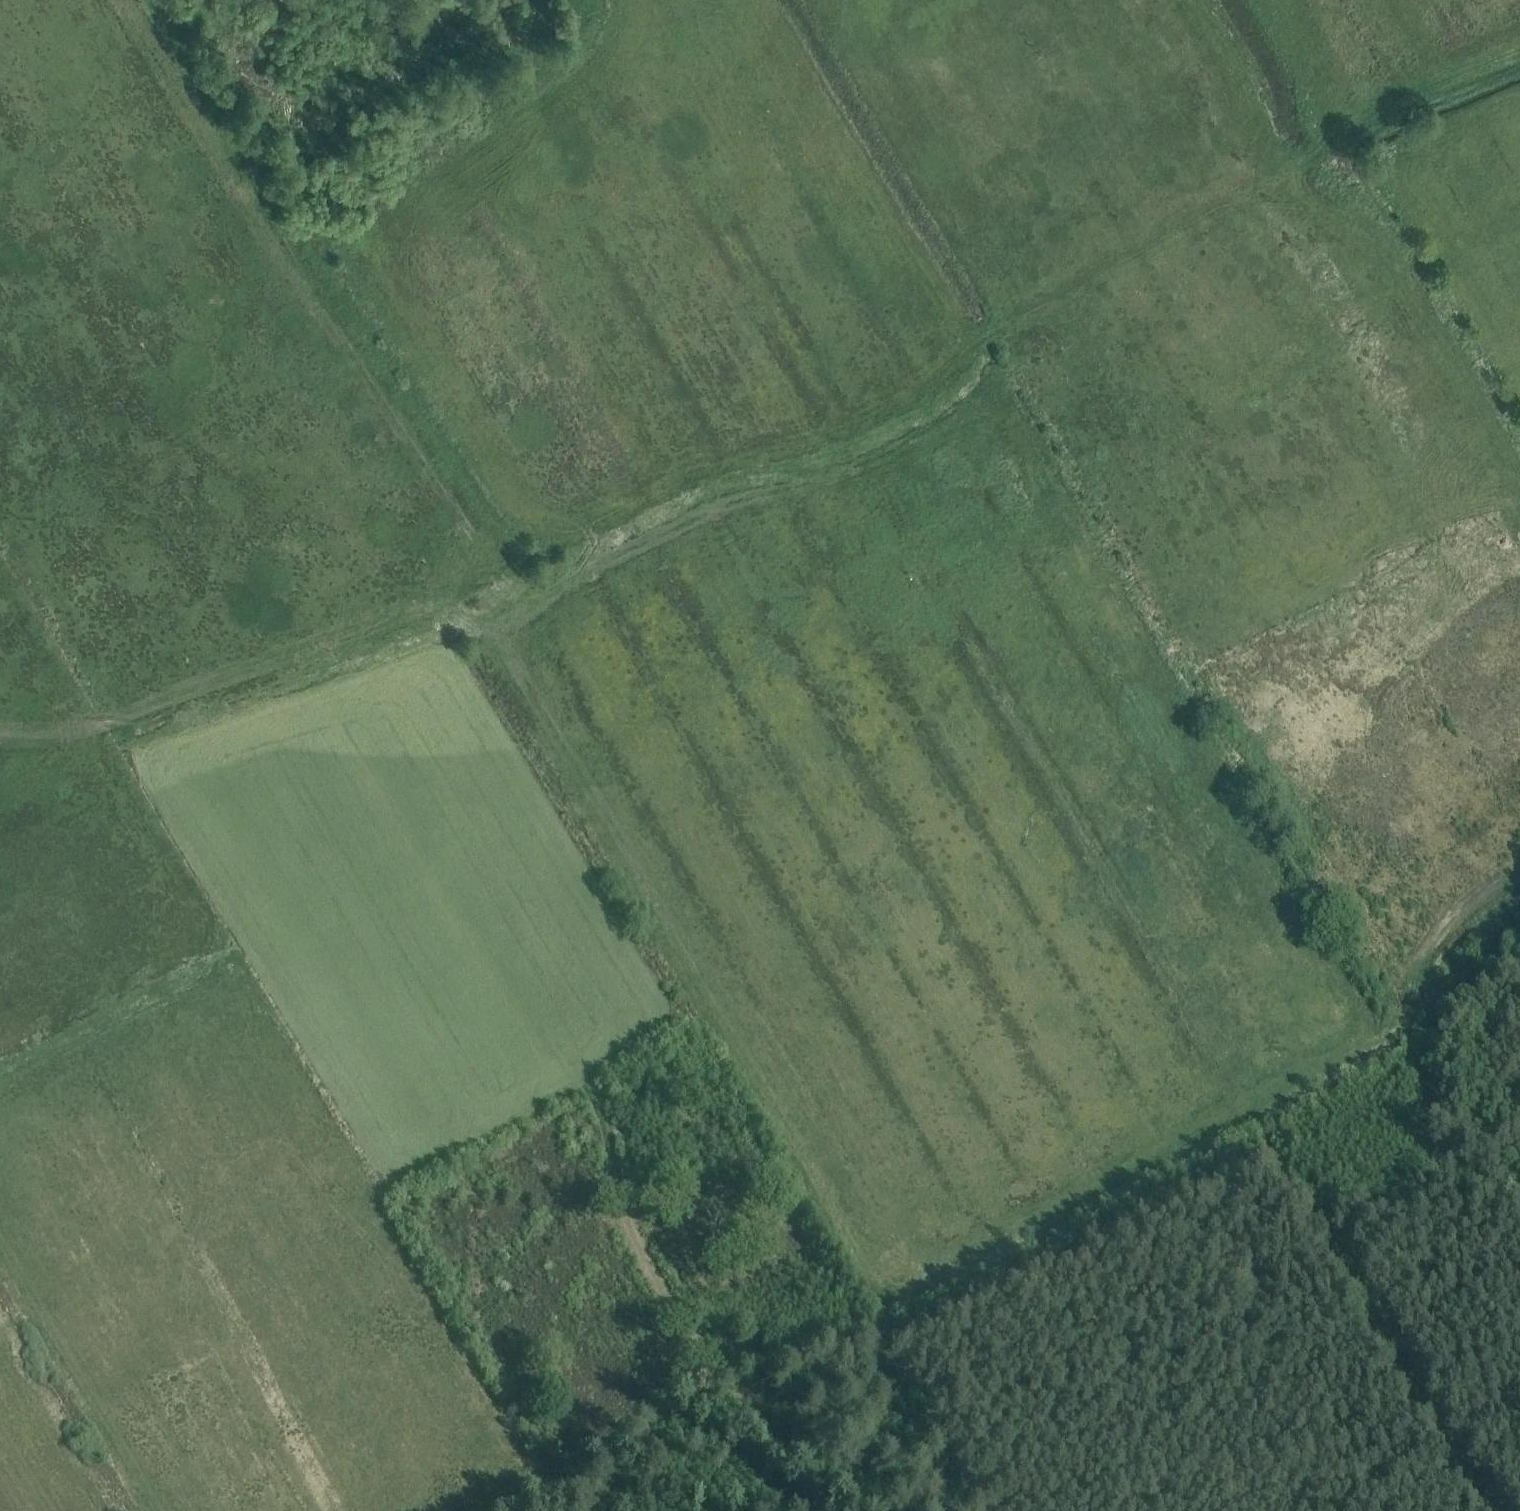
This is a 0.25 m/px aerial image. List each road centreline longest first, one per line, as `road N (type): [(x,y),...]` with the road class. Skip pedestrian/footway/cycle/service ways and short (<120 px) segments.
road 1 (track): [(578,1102),(605,1148),(640,1256),(703,1359),(851,1510)]

